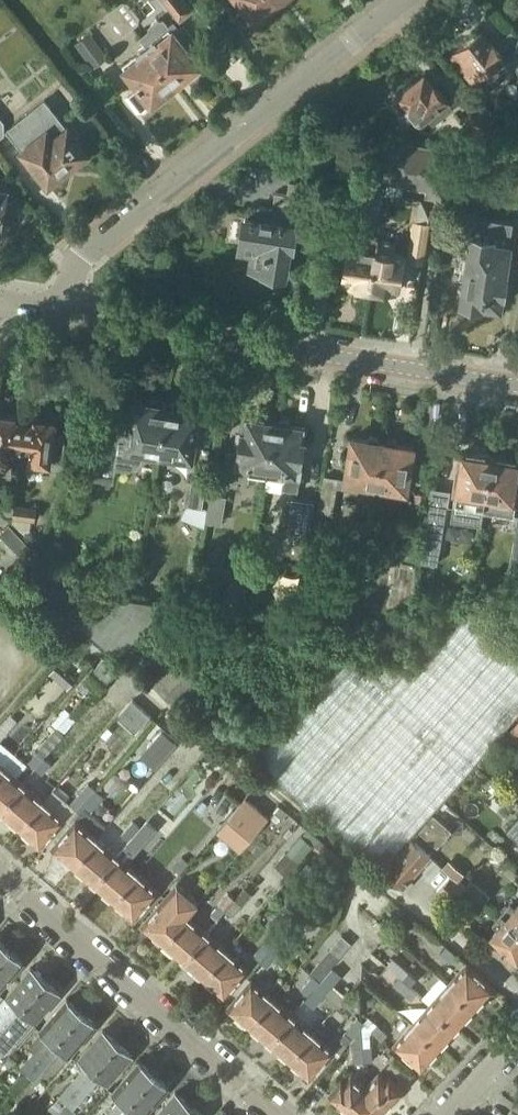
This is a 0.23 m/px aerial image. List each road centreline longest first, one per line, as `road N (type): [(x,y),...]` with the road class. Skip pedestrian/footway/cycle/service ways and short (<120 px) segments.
road 1 (residential): [(68,316),(82,257),(404,0)]
road 2 (residential): [(517,388),(68,316)]
road 3 (residential): [(275,1114),(0,878)]

